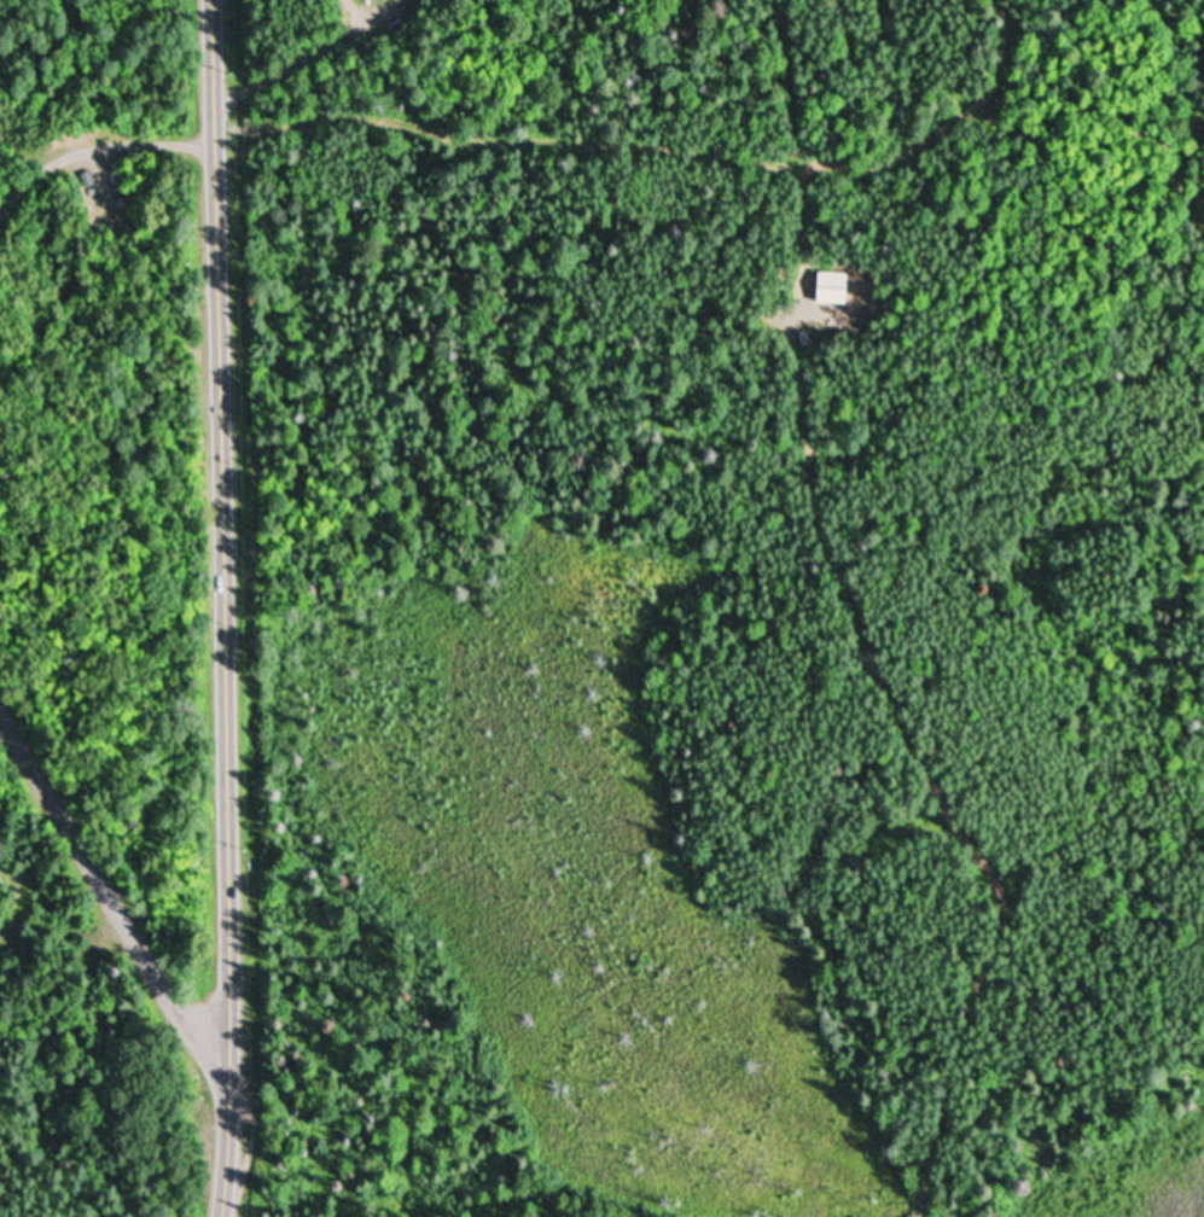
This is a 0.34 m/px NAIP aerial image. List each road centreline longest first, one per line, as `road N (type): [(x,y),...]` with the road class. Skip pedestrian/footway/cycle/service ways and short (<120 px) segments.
road 1 (residential): [(224,1216),(232,1170),(206,0)]
road 2 (residential): [(228,1056),(0,790)]

